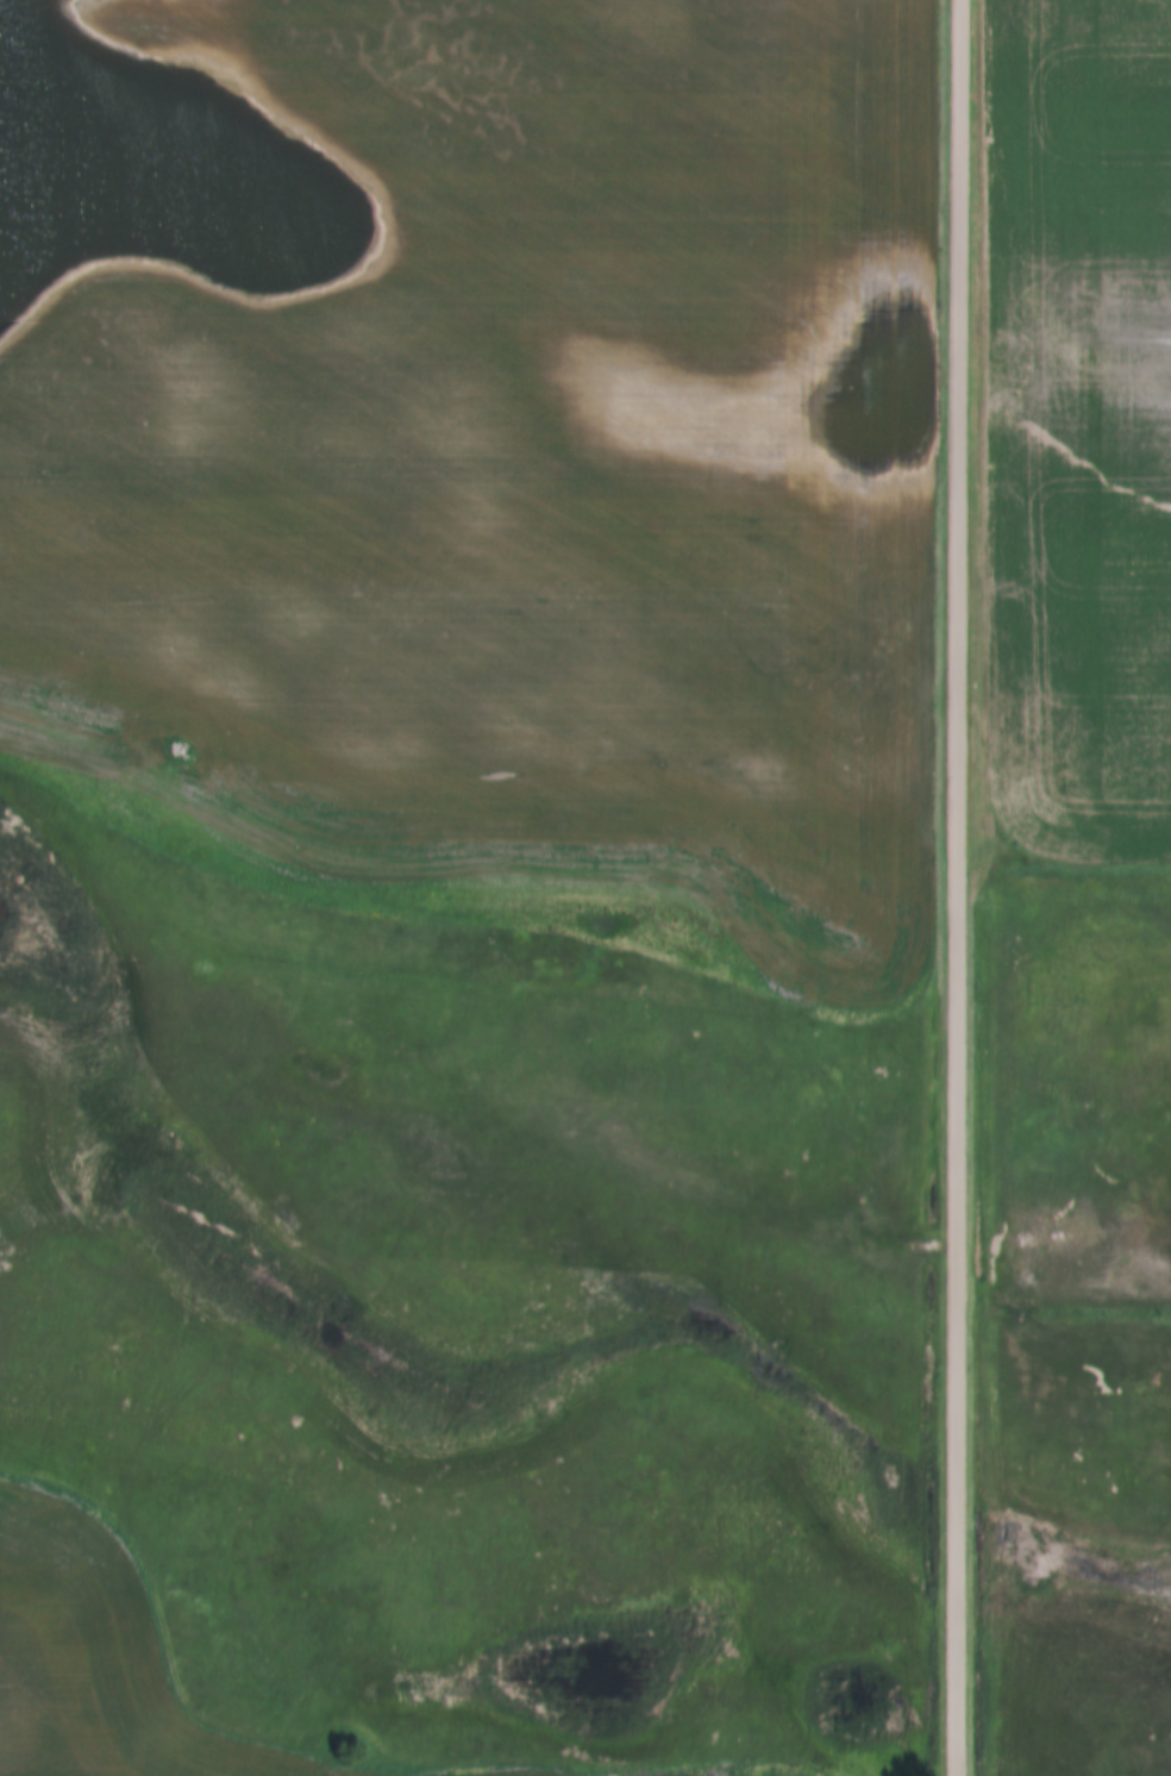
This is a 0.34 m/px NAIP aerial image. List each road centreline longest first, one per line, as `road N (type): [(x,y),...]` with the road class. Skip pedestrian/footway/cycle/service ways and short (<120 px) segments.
road 1 (residential): [(960,0),(957,1775)]

